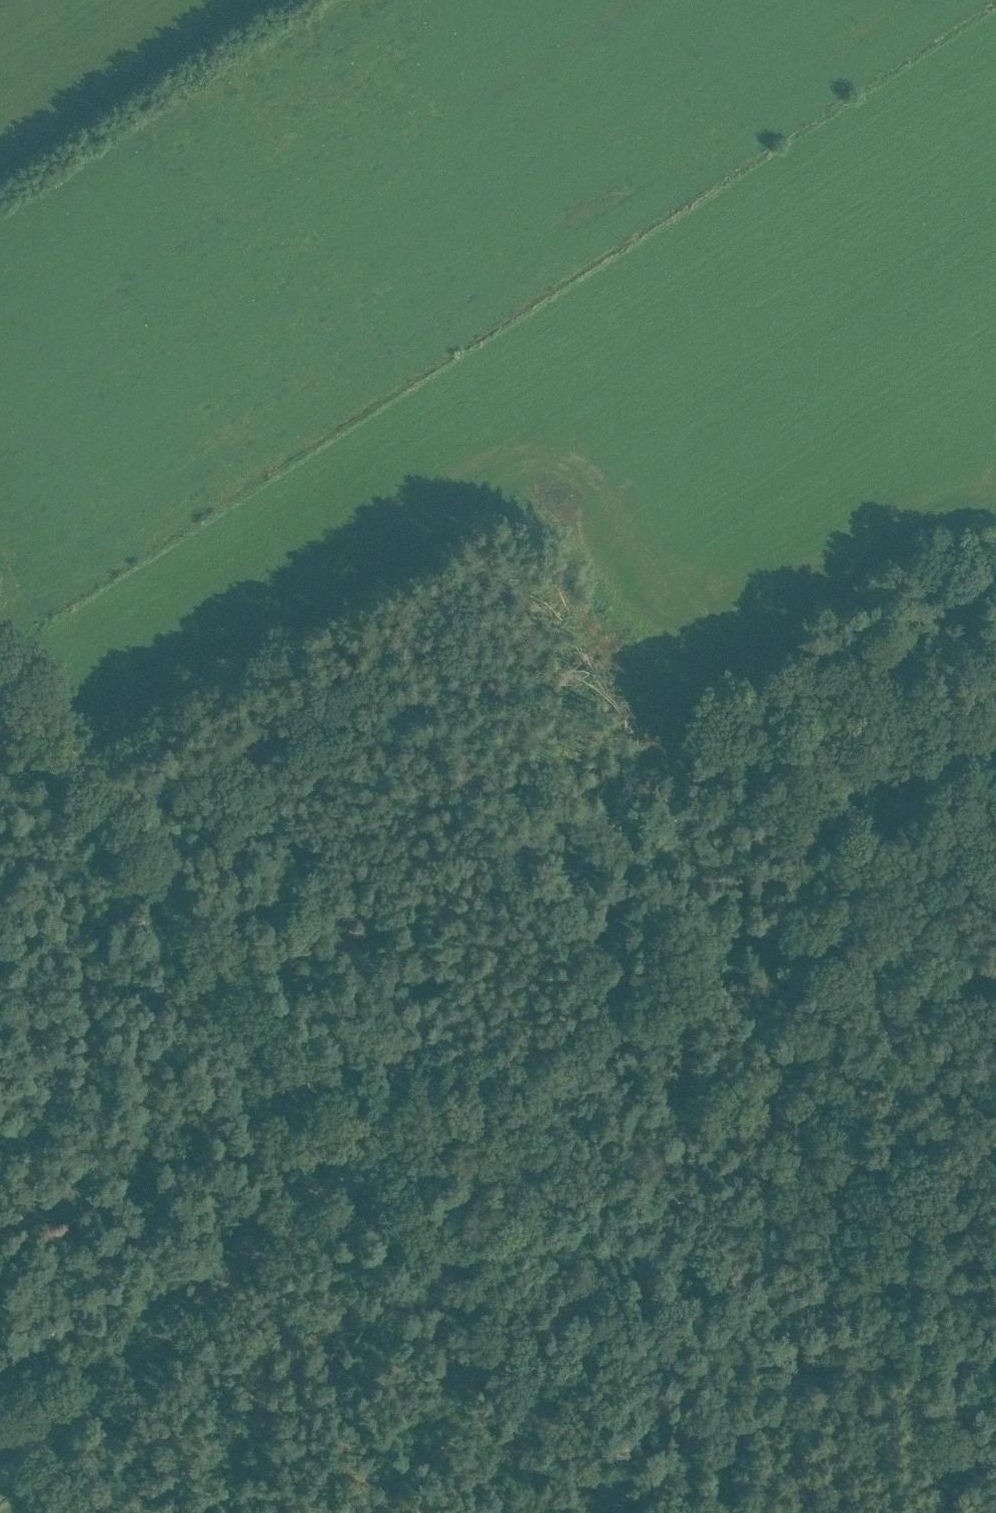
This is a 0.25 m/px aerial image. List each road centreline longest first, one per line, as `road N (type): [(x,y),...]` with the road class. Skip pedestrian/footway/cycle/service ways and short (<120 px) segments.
road 1 (track): [(366,1164),(995,810)]
road 2 (unclassified): [(366,1164),(0,646)]
road 3 (unclassified): [(0,1486),(366,1164)]
road 4 (unclassified): [(627,1512),(366,1164)]
road 5 (track): [(845,895),(685,659)]

